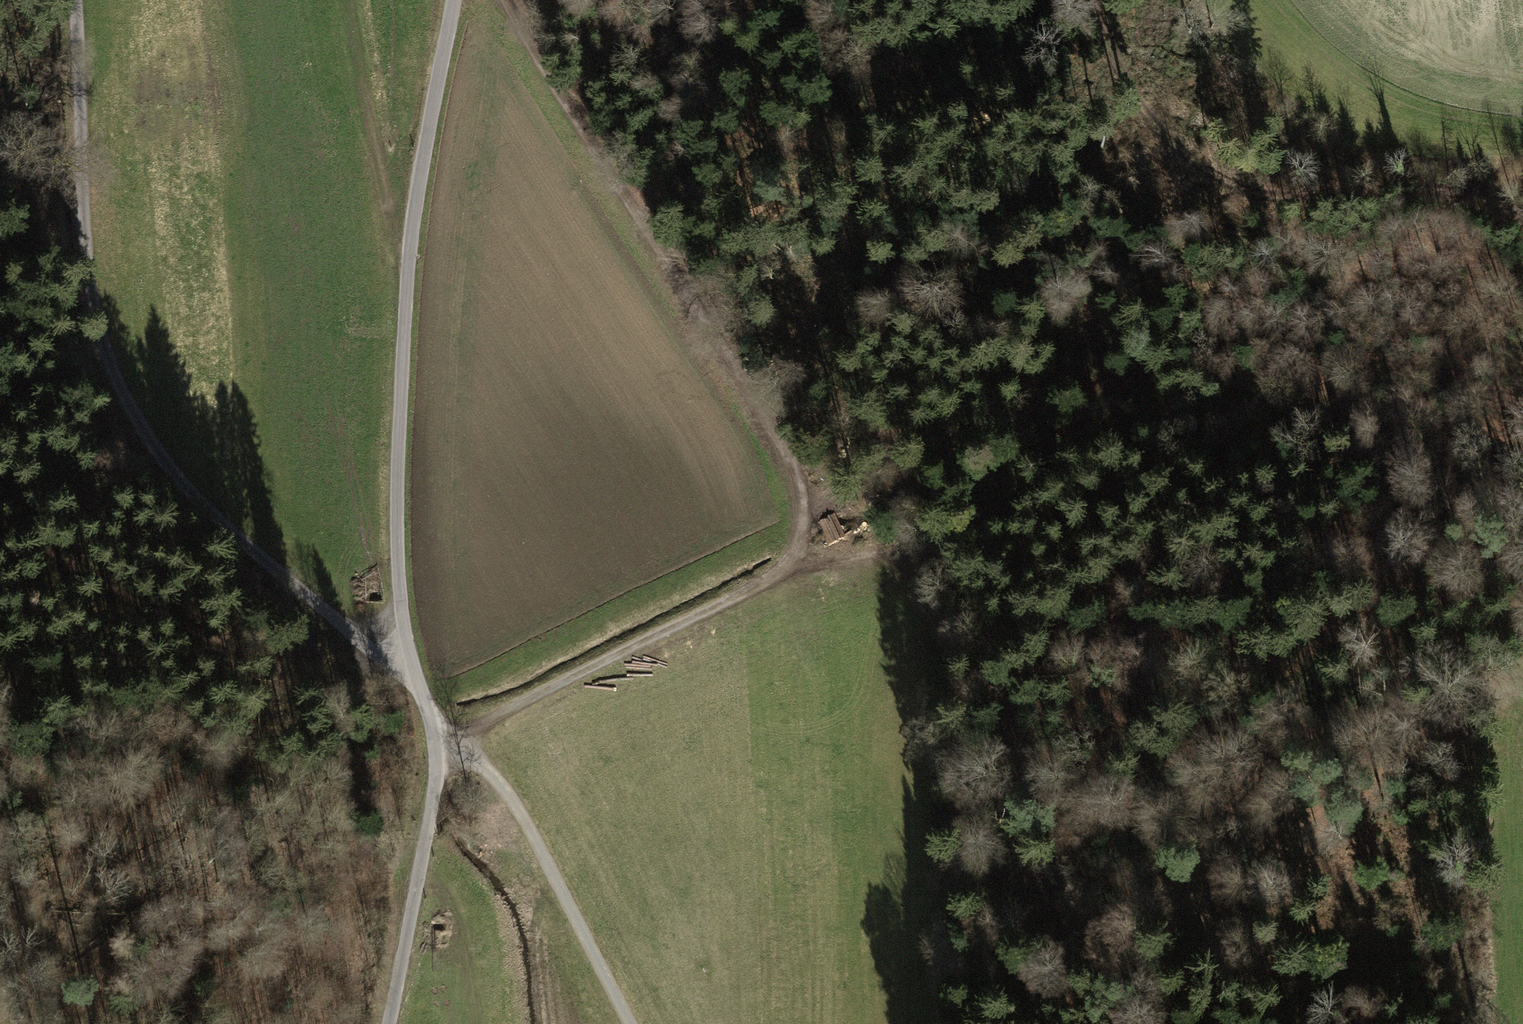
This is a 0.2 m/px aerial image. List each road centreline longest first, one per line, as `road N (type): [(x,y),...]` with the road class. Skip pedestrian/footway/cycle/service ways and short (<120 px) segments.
road 1 (residential): [(387,1023),(443,744),(411,653),(398,543),(403,309),(454,0)]
road 2 (track): [(800,485),(869,450),(936,445),(1099,381),(1377,364),(1458,380),(1522,408)]
road 3 (track): [(1522,576),(1196,511),(1021,546),(964,536),(789,565)]
road 4 (track): [(789,565),(443,744),(479,760),(510,797),(636,1023)]
road 5 (track): [(346,631),(181,472),(129,393),(89,274),(76,0)]
road 6 (track): [(789,565),(805,525),(800,485),(771,420),(670,275),(502,0)]
road 7 (track): [(1522,214),(1474,195),(1278,200),(1219,181),(1166,134),(1123,79),(1087,0)]
road 8 (track): [(771,420),(869,450),(794,154)]
road 9 (track): [(403,309),(353,0)]
road 10 (track): [(1522,661),(1501,674),(1491,719),(1493,794)]

